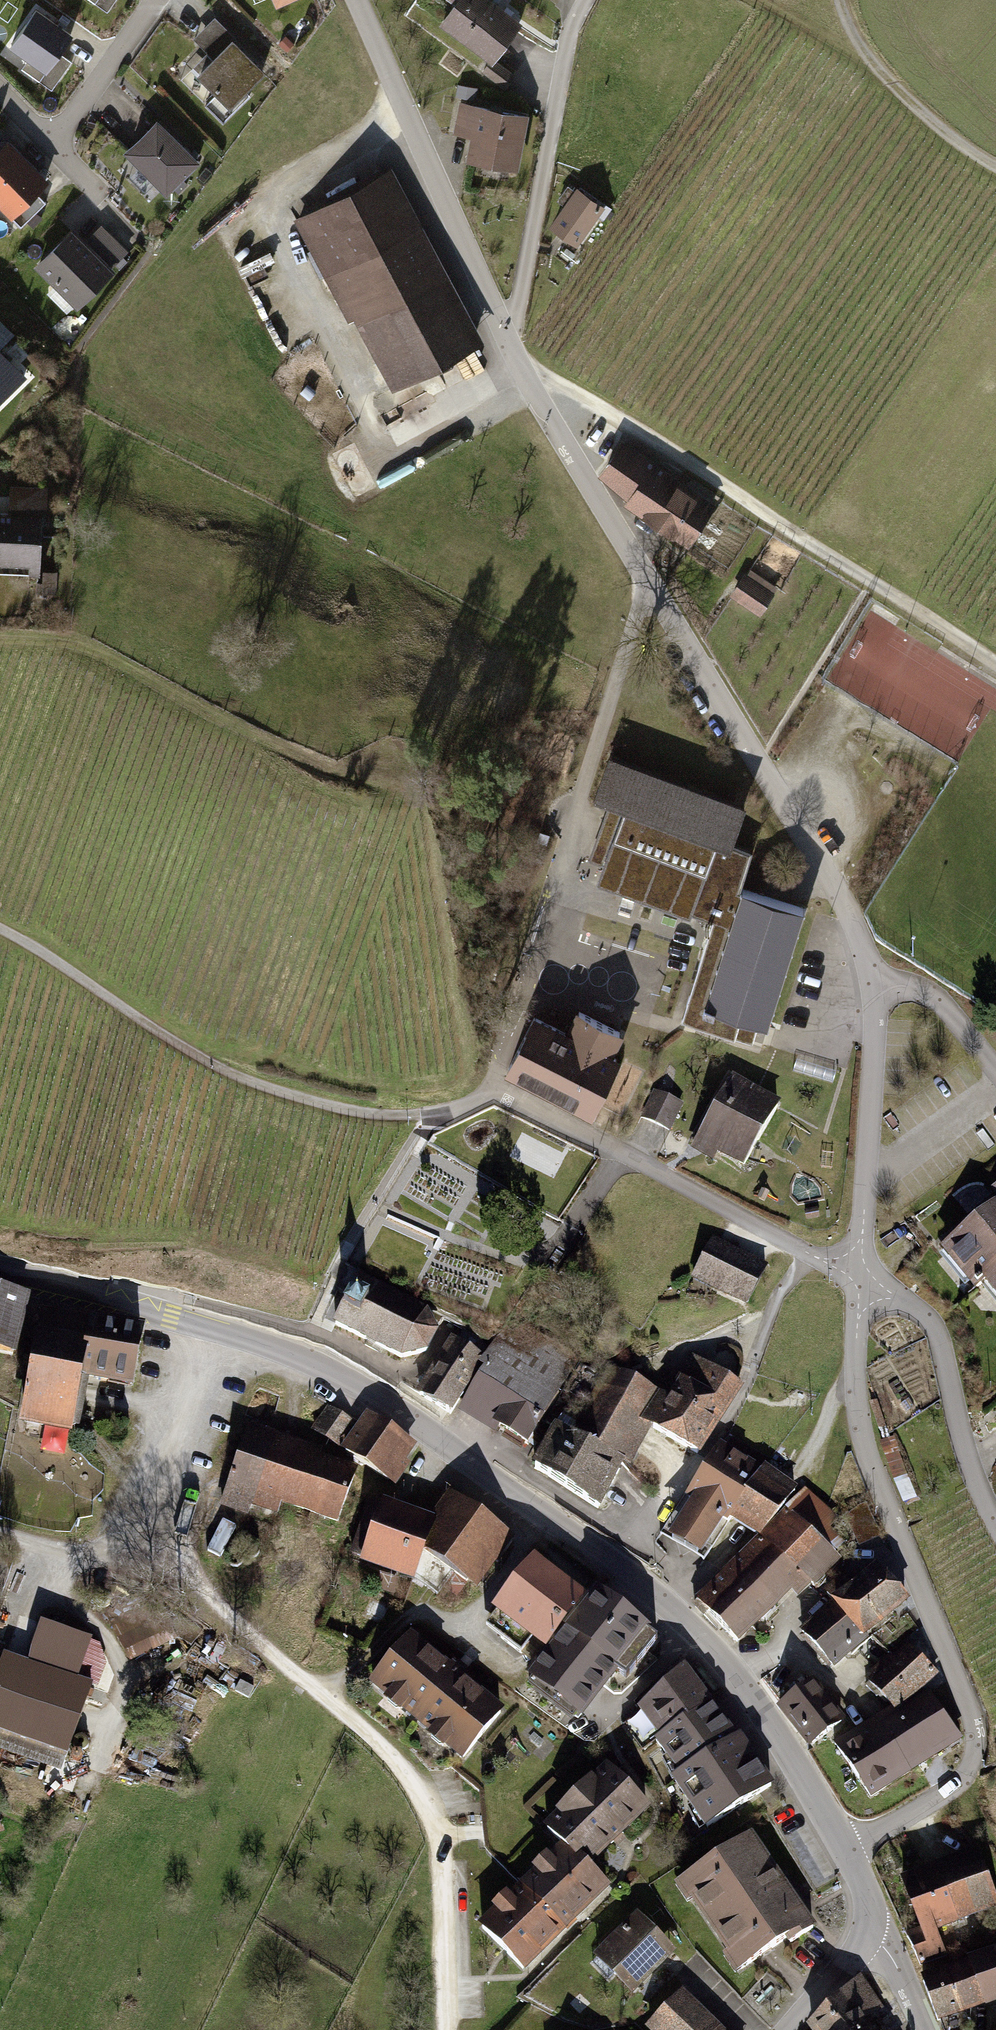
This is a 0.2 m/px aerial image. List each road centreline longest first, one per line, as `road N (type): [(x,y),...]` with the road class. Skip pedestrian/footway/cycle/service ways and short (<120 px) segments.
road 1 (residential): [(861,1280),(875,979),(828,875),(550,420),(503,329)]
road 2 (tertiary): [(845,1848),(749,1690),(657,1595),(362,1385),(201,1325)]
road 3 (residential): [(861,1280),(857,1402),(874,1471),(968,1705),(975,1745),(966,1776),(940,1796),(845,1848)]
road 4 (residential): [(119,1561),(196,1587),(409,1773),(443,1839),(449,2029)]
road 5 (track): [(527,374),(576,395),(995,661)]
road 6 (track): [(0,927),(228,1070),(349,1108),(442,1113)]
road 7 (residential): [(442,1113),(492,1089),(861,1280)]
road 8 (track): [(0,638),(66,640),(337,769)]
road 9 (residential): [(503,329),(355,0)]
road 10 (residential): [(503,329),(519,303),(571,29),(587,0)]
road 11 (residential): [(861,1280),(920,1311),(938,1334),(967,1451),(995,1516)]
road 12 (residential): [(201,1325),(119,1561)]
road 13 (residential): [(156,0),(51,142),(0,91)]
road 14 (track): [(995,166),(930,122),(868,58),(840,0)]
road 15 (tertiary): [(201,1325),(0,1271)]
road 16 (track): [(875,979),(907,983),(944,1005),(995,1072)]
road 17 (tertiary): [(787,2029),(868,1934)]
road 18 (residential): [(0,1534),(119,1561)]

